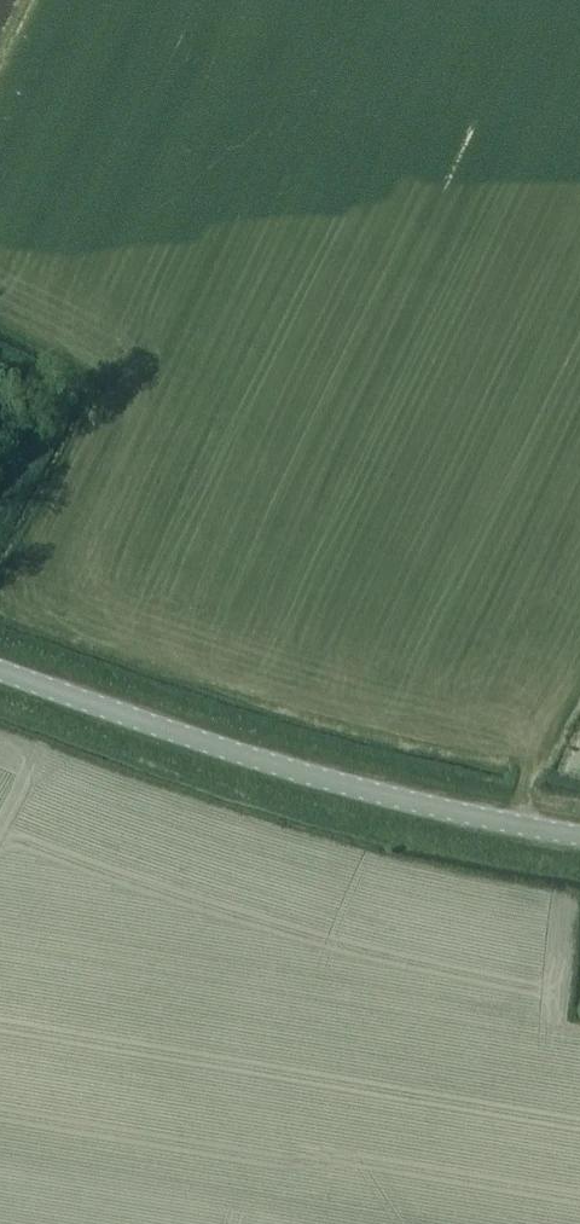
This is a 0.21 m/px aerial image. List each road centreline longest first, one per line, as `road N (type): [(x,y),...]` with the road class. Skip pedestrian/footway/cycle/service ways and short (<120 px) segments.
road 1 (tertiary): [(579,835),(263,763),(0,669)]

